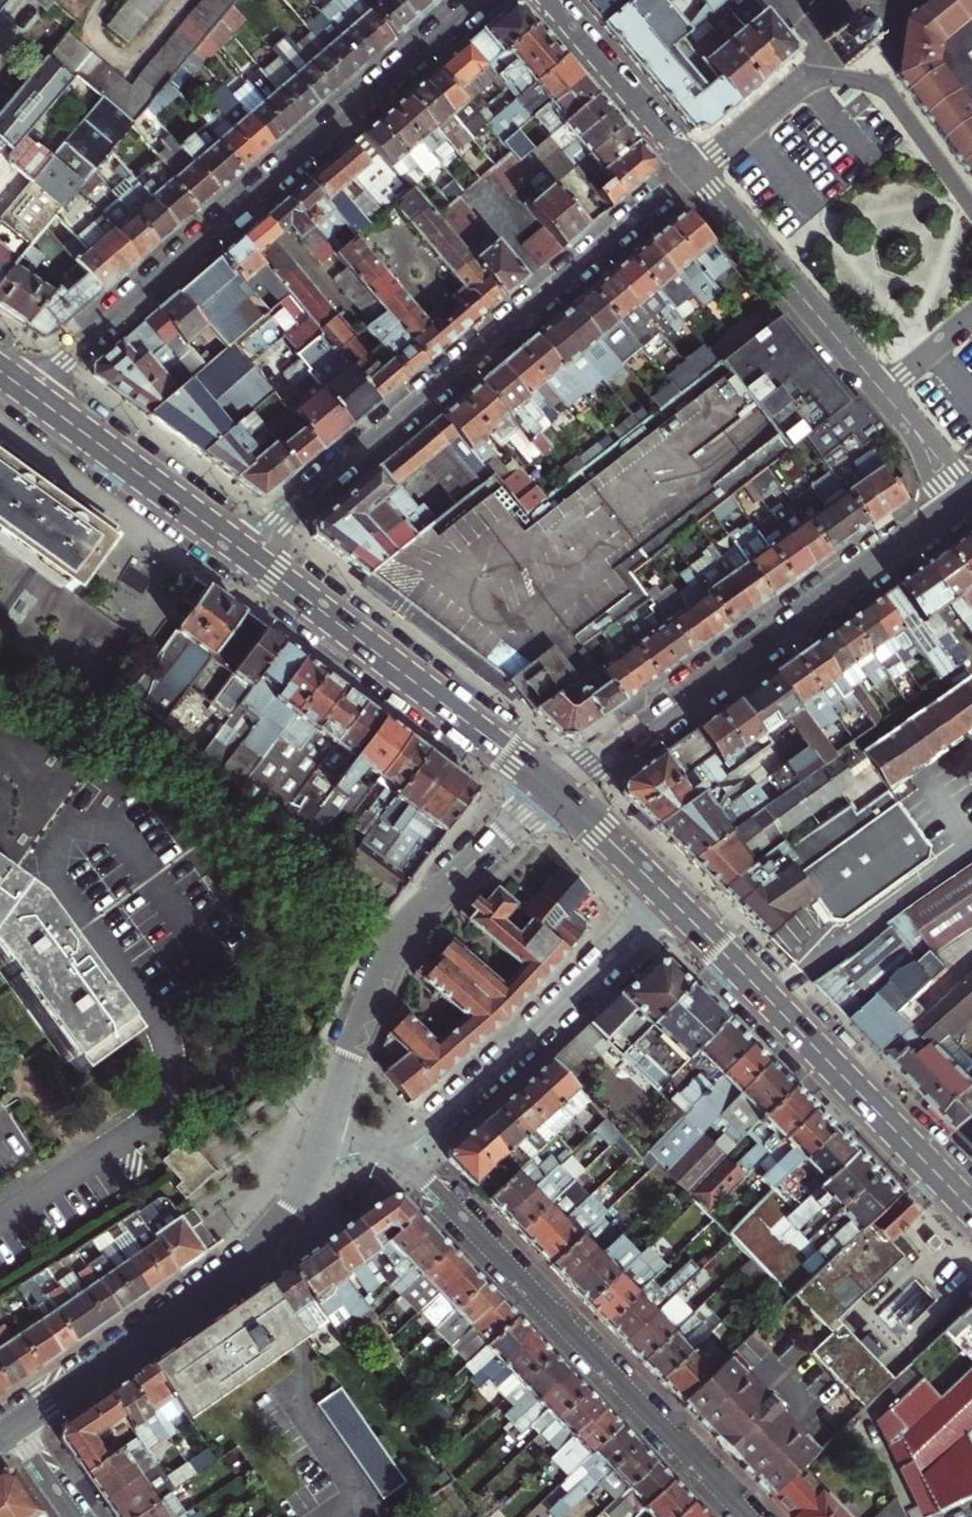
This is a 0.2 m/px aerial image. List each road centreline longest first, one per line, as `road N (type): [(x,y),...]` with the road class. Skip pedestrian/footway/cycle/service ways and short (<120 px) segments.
road 1 (residential): [(479,0),(29,392)]
road 2 (residential): [(245,553),(695,173)]
road 3 (residential): [(748,1516),(399,1150)]
road 4 (tertiary): [(555,791),(966,500)]
road 5 (tertiary): [(15,1424),(277,1235),(326,1135)]
road 6 (primary): [(670,900),(971,1210)]
road 7 (residential): [(695,173),(966,500)]
road 8 (tertiary): [(326,1135),(397,942),(458,875),(555,791)]
road 9 (primary): [(245,553),(555,791)]
road 10 (residential): [(695,173),(812,75),(825,75),(878,82),(971,205)]
road 11 (residential): [(670,900),(399,1150)]
road 12 (primary): [(29,392),(245,553)]
road 13 (residential): [(695,173),(546,0)]
road 14 (primary): [(555,791),(670,900)]

